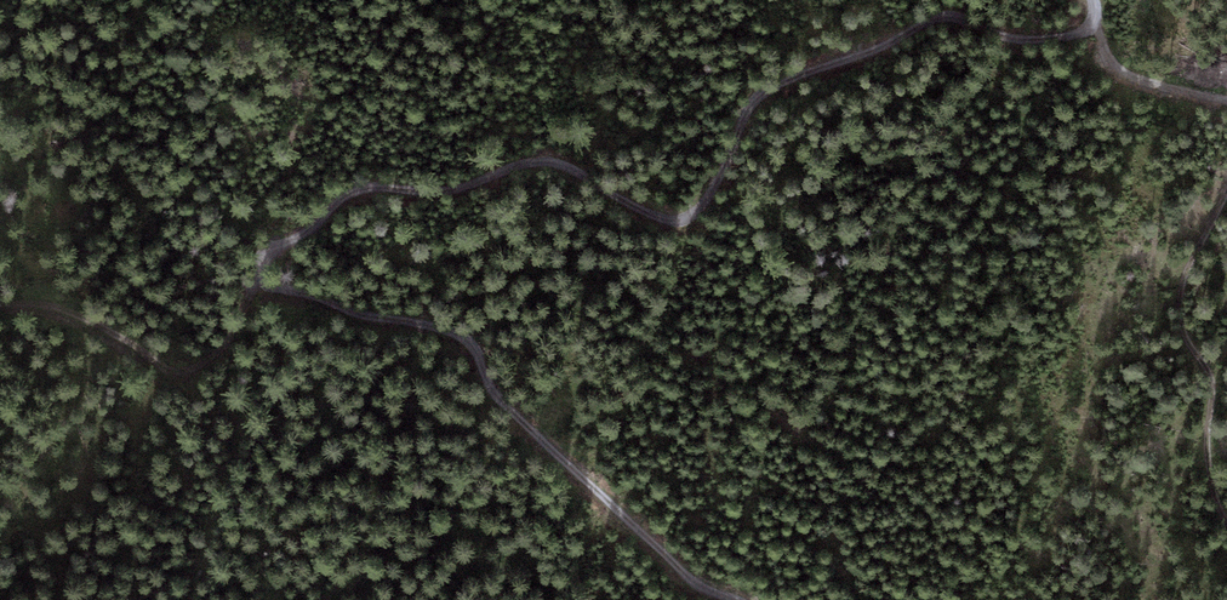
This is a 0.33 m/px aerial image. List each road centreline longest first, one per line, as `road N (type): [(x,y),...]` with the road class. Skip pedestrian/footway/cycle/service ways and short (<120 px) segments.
road 1 (track): [(1090,0),(1095,13),(1064,36),(952,17),(923,20),(871,55),(779,83),(745,114),(705,203),(684,221),(655,219),(572,169),(540,161),(444,193),(373,186),(348,193),(294,240),(264,250),(250,269),(255,282),(272,289),(457,333),(510,411),(695,585),(736,599)]
road 2 (track): [(272,289),(180,372),(47,307),(0,301)]
road 3 (track): [(1226,190),(1181,293),(1186,341),(1219,387),(1211,462),(1226,482)]
road 4 (track): [(1084,29),(1110,58),(1226,99)]

